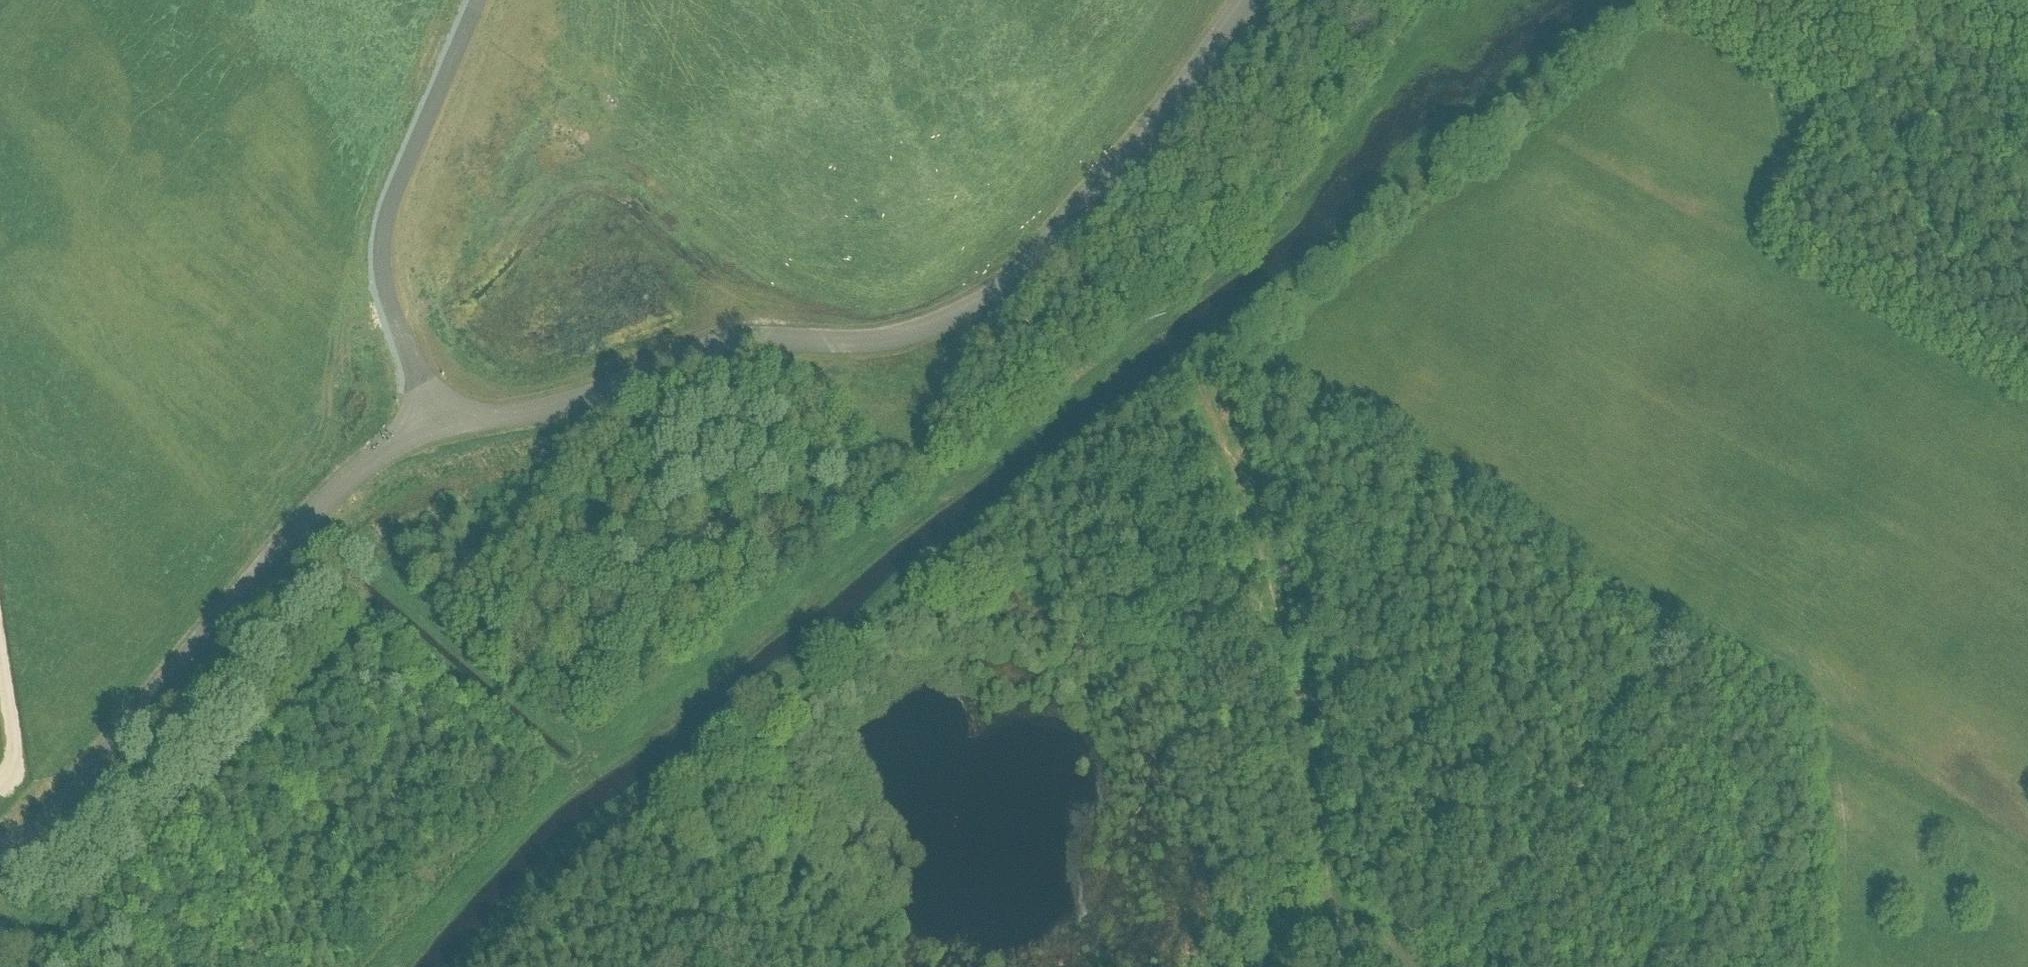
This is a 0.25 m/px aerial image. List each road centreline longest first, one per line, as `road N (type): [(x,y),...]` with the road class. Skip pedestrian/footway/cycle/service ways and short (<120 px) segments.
road 1 (track): [(492,966),(633,820),(1189,367)]
road 2 (track): [(1335,915),(1307,718),(1281,600),(1225,436),(1189,367)]

